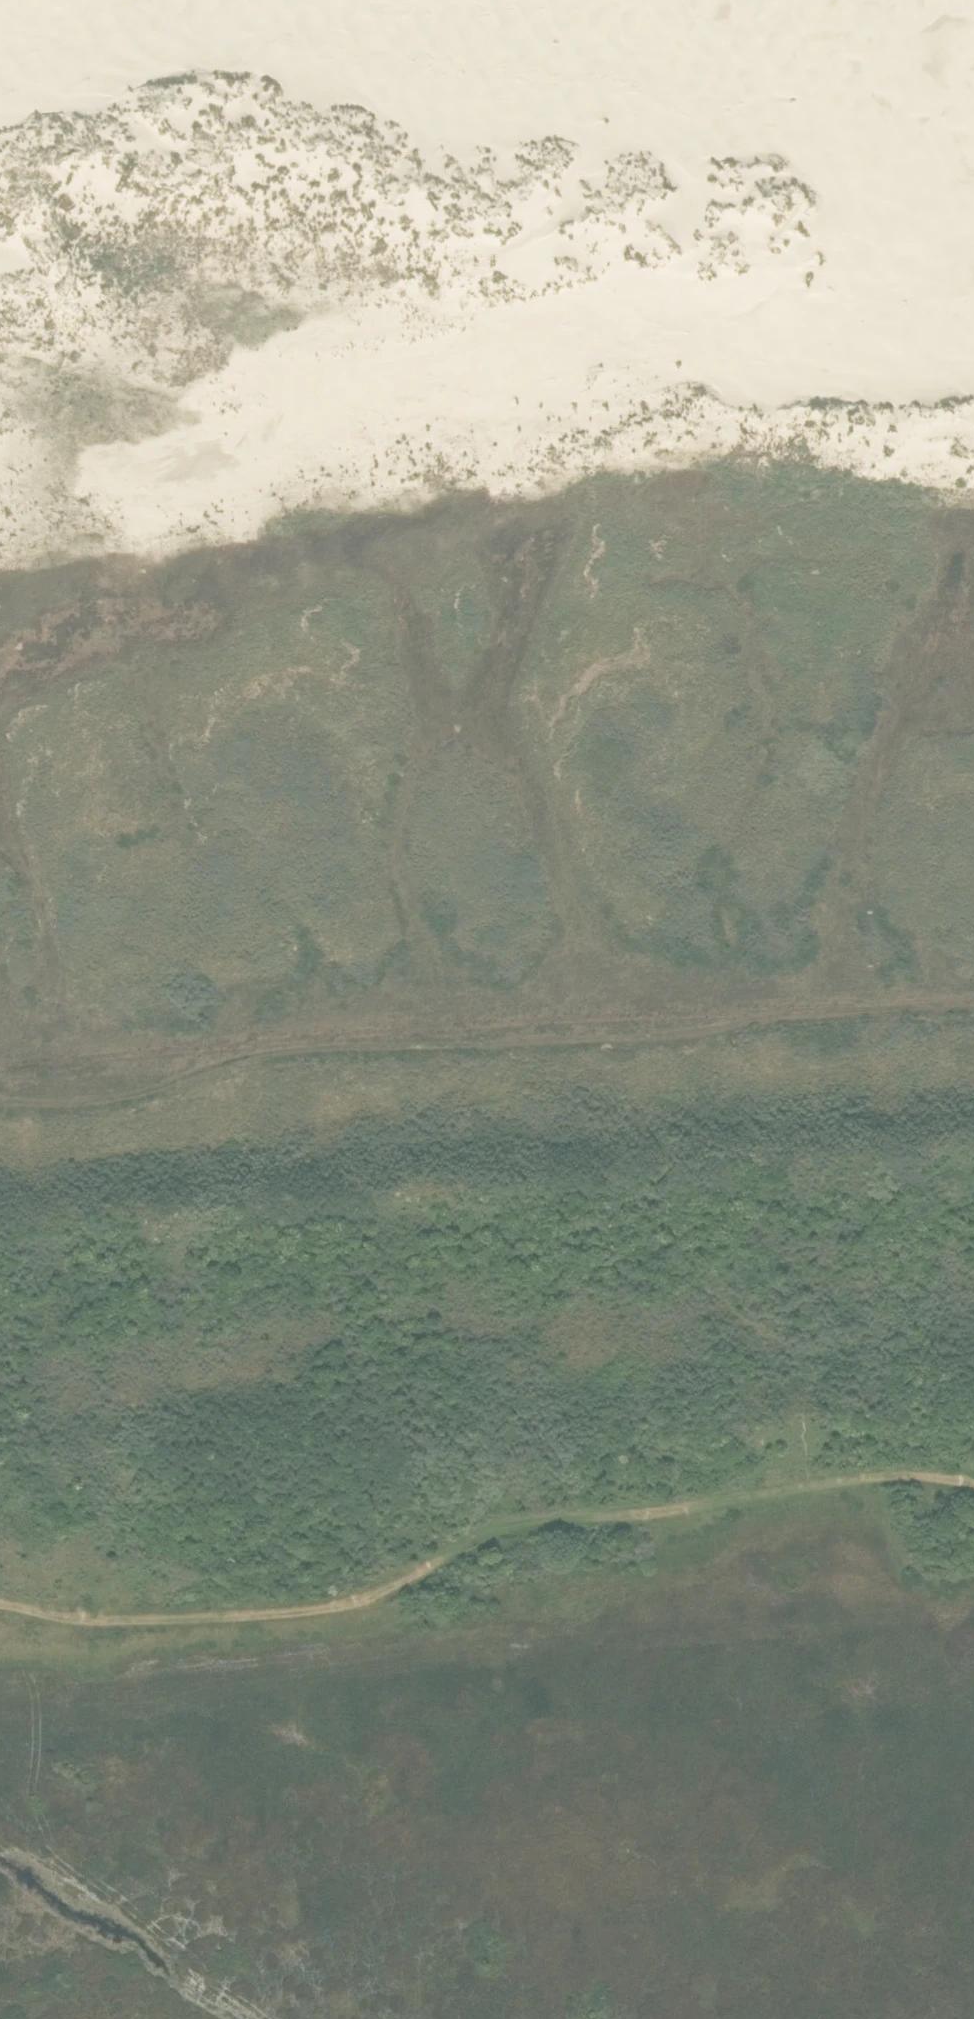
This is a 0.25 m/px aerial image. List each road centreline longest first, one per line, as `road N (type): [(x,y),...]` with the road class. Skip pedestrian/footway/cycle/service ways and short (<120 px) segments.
road 1 (track): [(0,1603),(145,1615),(348,1605),(481,1525),(863,1480),(973,1484)]
road 2 (track): [(973,1004),(291,1048),(107,1102),(0,1093)]

